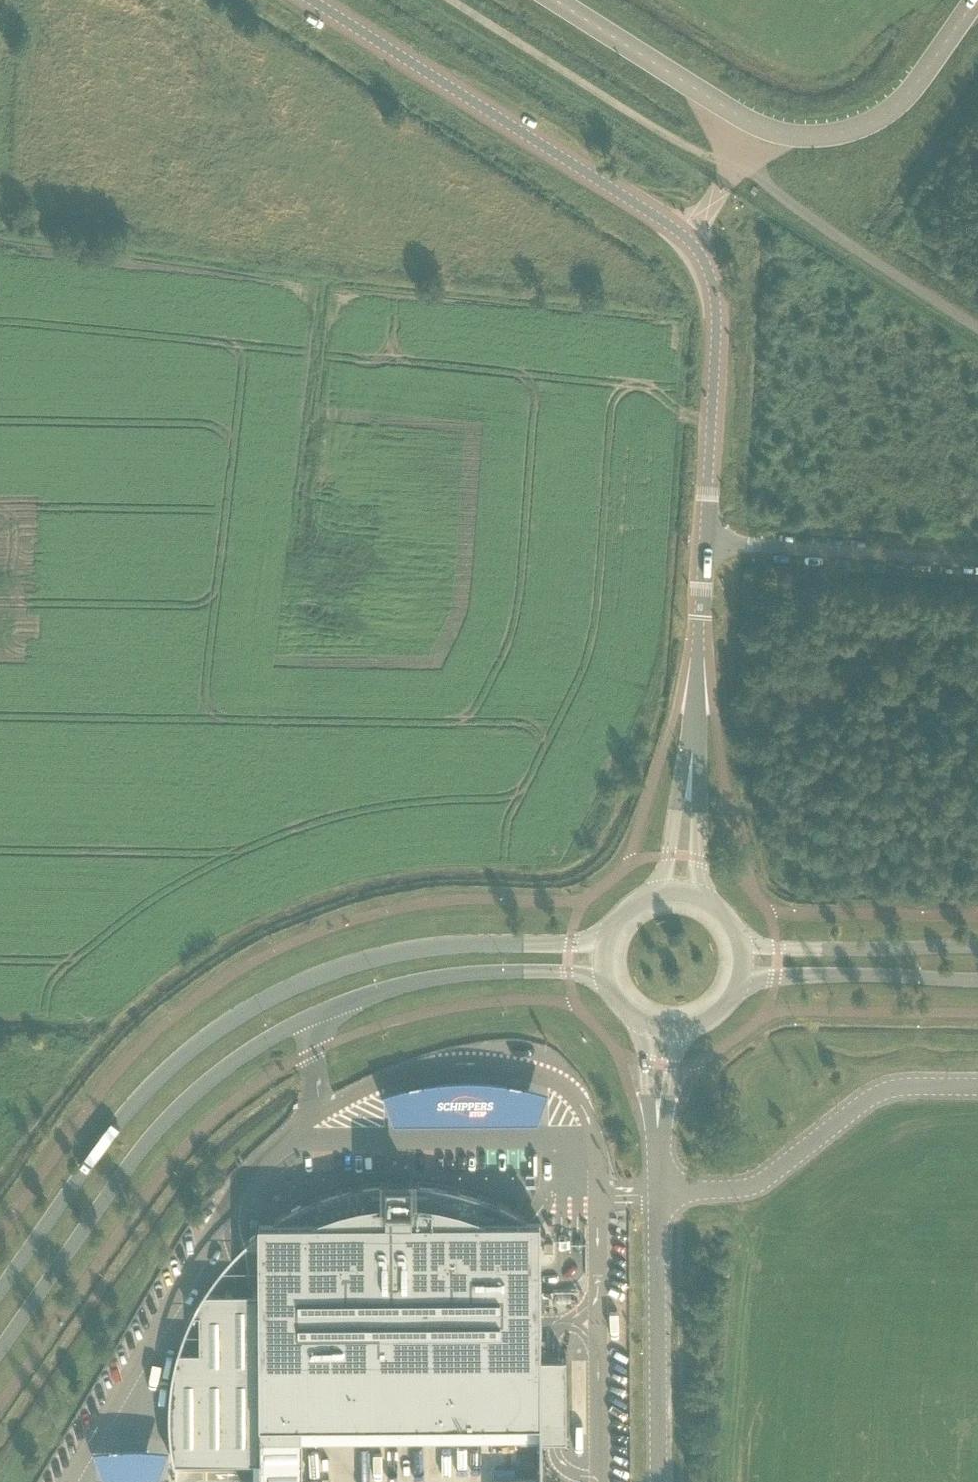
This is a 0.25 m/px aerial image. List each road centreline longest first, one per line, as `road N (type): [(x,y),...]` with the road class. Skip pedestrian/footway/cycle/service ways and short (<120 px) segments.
road 1 (secondary): [(0,1351),(128,1167),(203,1083),(266,1039),(356,997),(451,974),(536,971),(601,982)]
road 2 (unclassified): [(707,542),(715,295),(685,236),(311,0)]
road 3 (secondary): [(601,935),(373,959),(252,1005),(164,1070),(103,1139),(0,1288)]
road 4 (track): [(977,327),(451,0)]
road 5 (residential): [(977,1088),(890,1089),(748,1187),(658,1194)]
road 6 (residential): [(662,1481),(658,1194)]
road 7 (unclassified): [(707,542),(977,566)]
road 8 (secondary): [(977,949),(776,952),(740,940)]
road 9 (secondary): [(739,981),(977,978)]
road 10 (unclassified): [(690,774),(707,542)]
road 11 (unclassified): [(703,895),(690,774)]
road 12 (unclassified): [(690,774),(654,888)]

